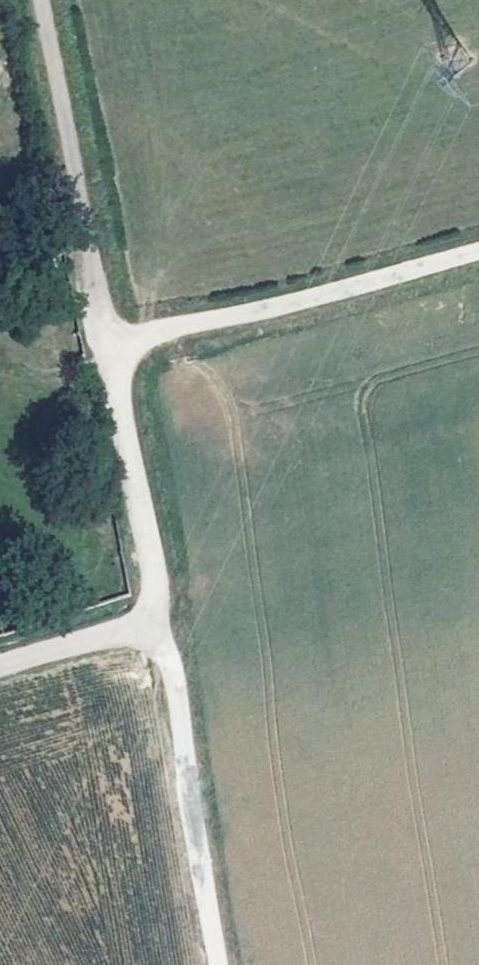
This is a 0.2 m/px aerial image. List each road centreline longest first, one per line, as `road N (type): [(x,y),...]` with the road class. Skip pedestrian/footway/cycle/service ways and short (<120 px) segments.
road 1 (track): [(43,0),(160,623)]
road 2 (track): [(105,345),(478,255)]
road 3 (track): [(160,623),(226,964)]
road 4 (track): [(0,673),(160,623)]

